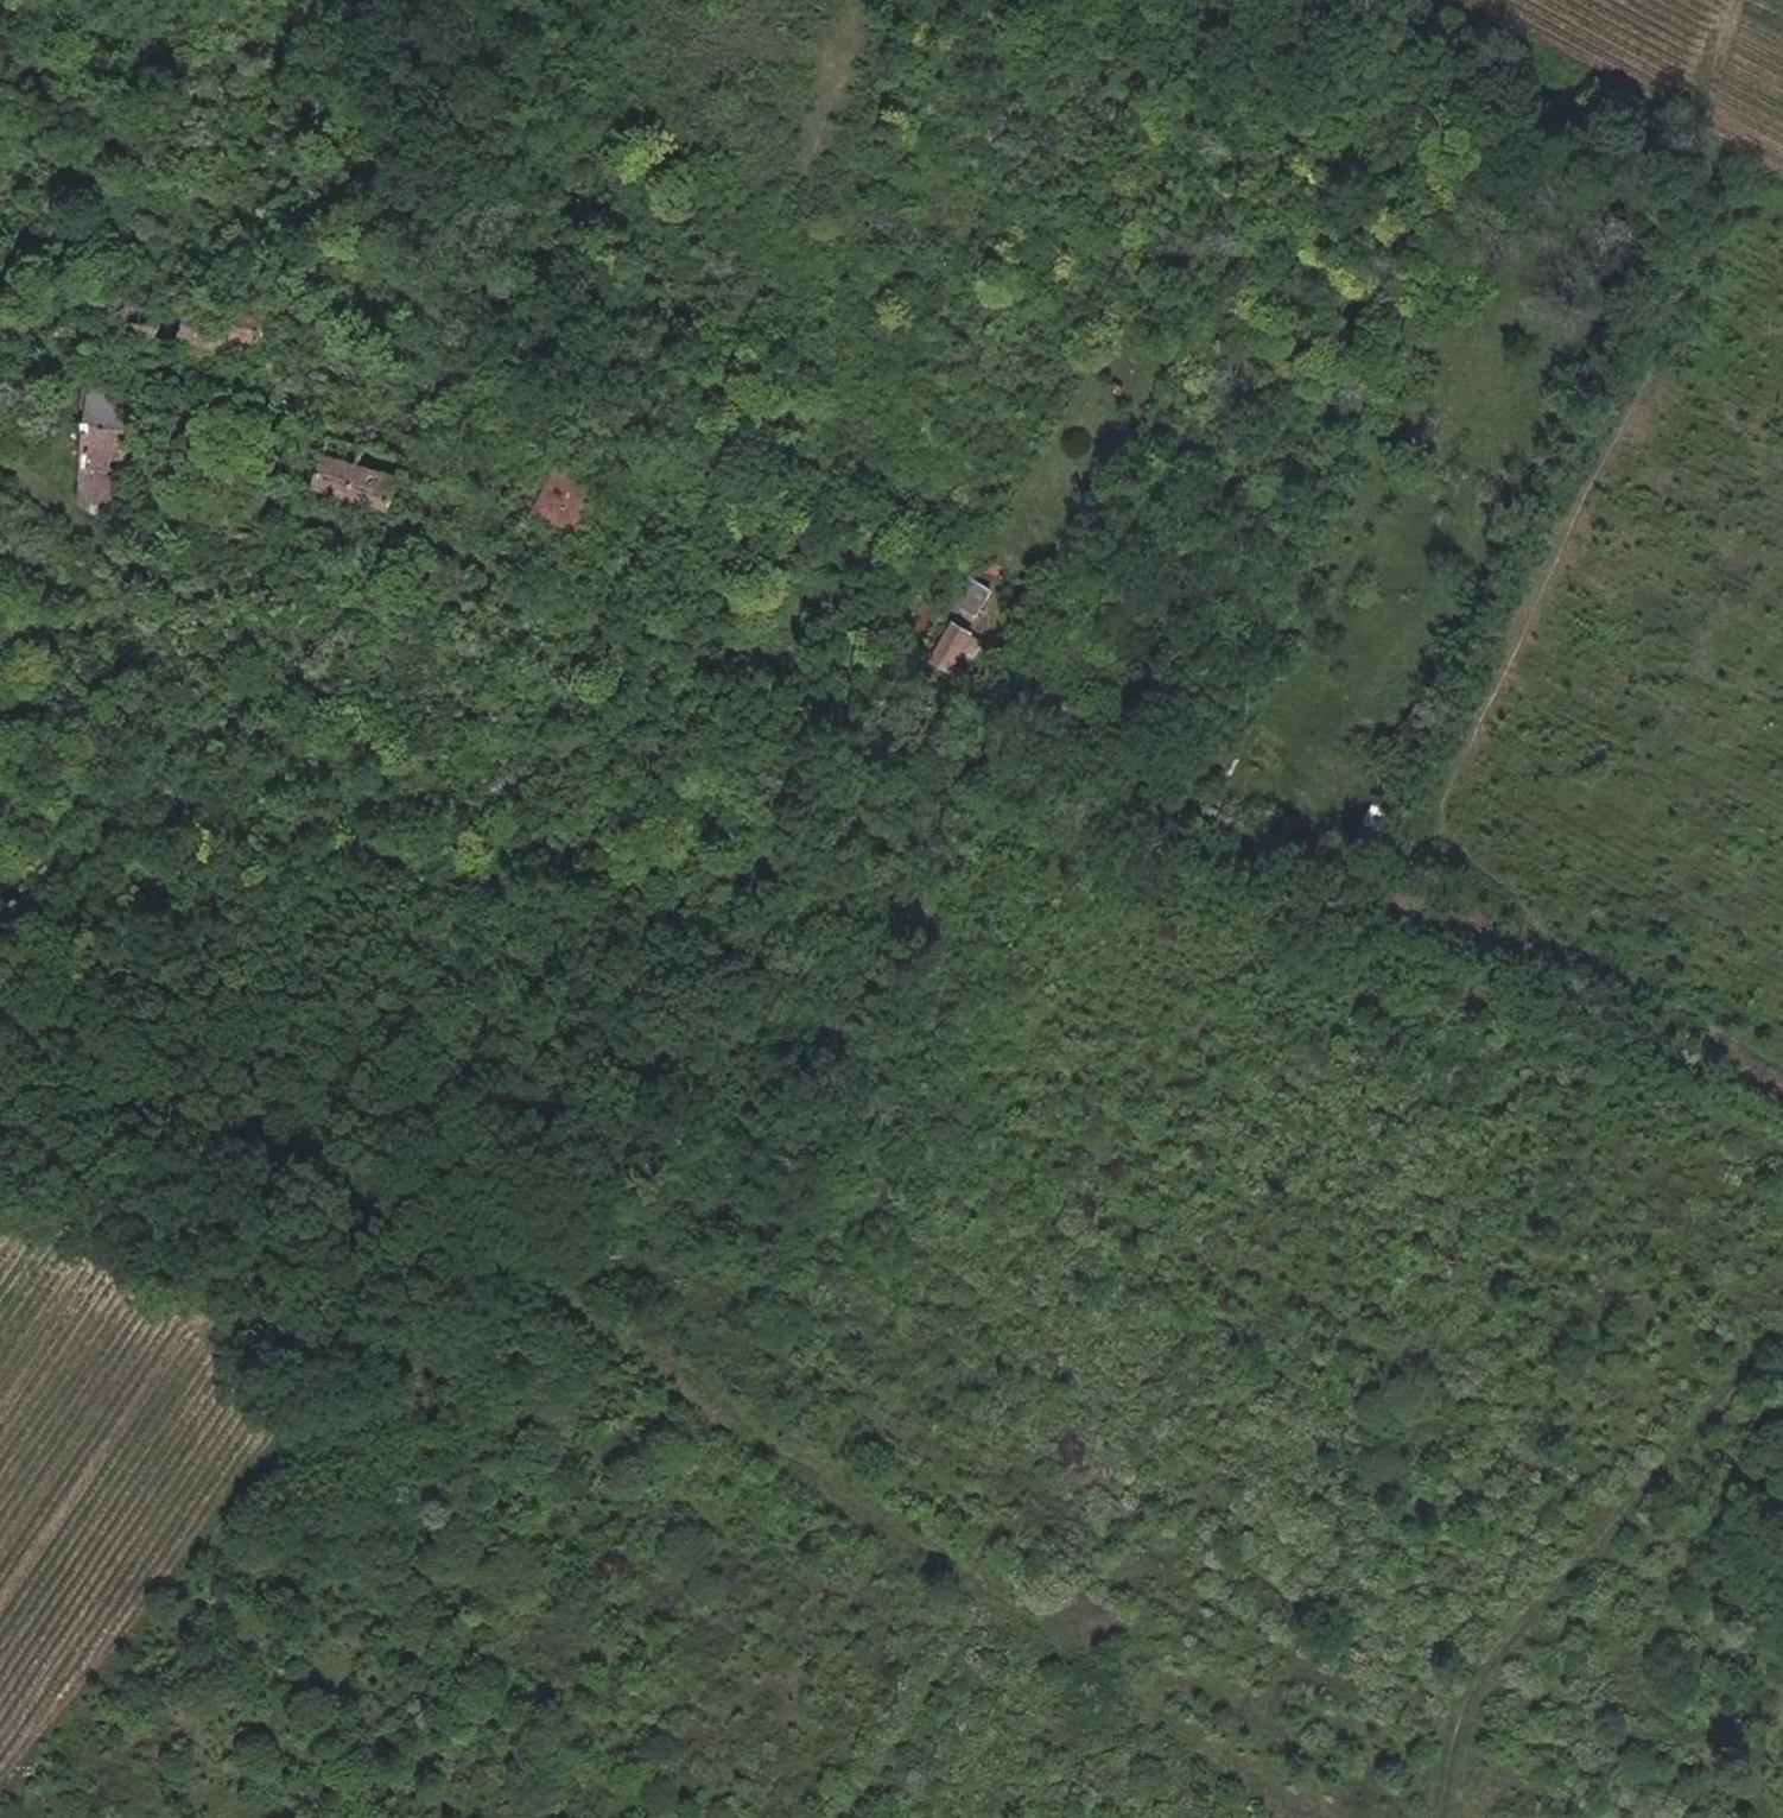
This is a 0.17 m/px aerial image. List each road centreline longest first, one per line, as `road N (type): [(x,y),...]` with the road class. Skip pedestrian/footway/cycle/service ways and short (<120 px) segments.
road 1 (track): [(1782,1347),(1458,1752),(1449,1817)]

